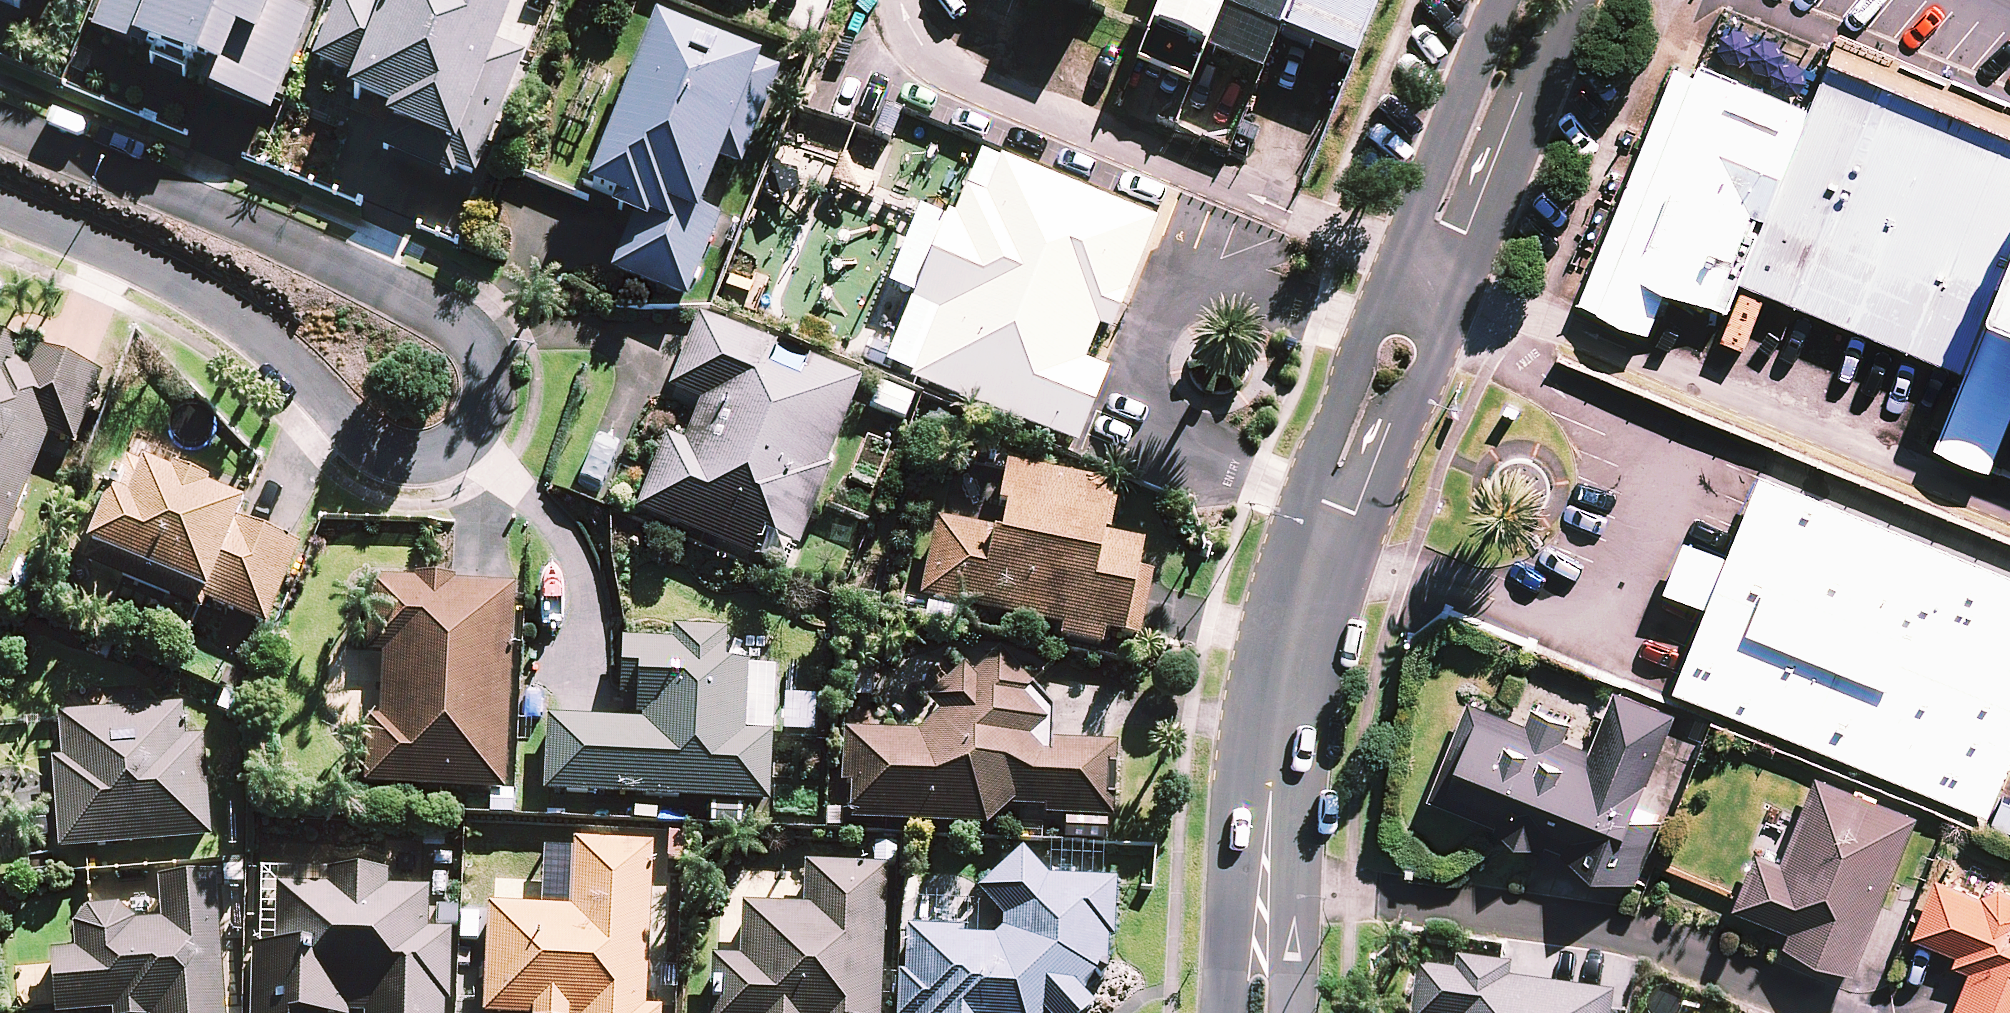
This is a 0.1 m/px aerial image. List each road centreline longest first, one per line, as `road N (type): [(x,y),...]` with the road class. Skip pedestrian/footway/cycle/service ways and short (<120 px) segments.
road 1 (residential): [(0,127),(451,320),(481,349),(491,376),(480,430),(462,450),(418,466),(387,461),(365,449),(337,398),(265,336),(153,272),(0,205)]
road 2 (tertiary): [(1267,888),(1284,654),(1320,502),(1419,262)]
road 3 (tertiary): [(1568,0),(1465,230),(1419,262)]
road 4 (tertiary): [(1419,262),(1415,206),(1493,0)]
road 5 (tertiary): [(1224,1012),(1228,978),(1267,888)]
road 6 (tertiary): [(1267,888),(1290,1012)]

